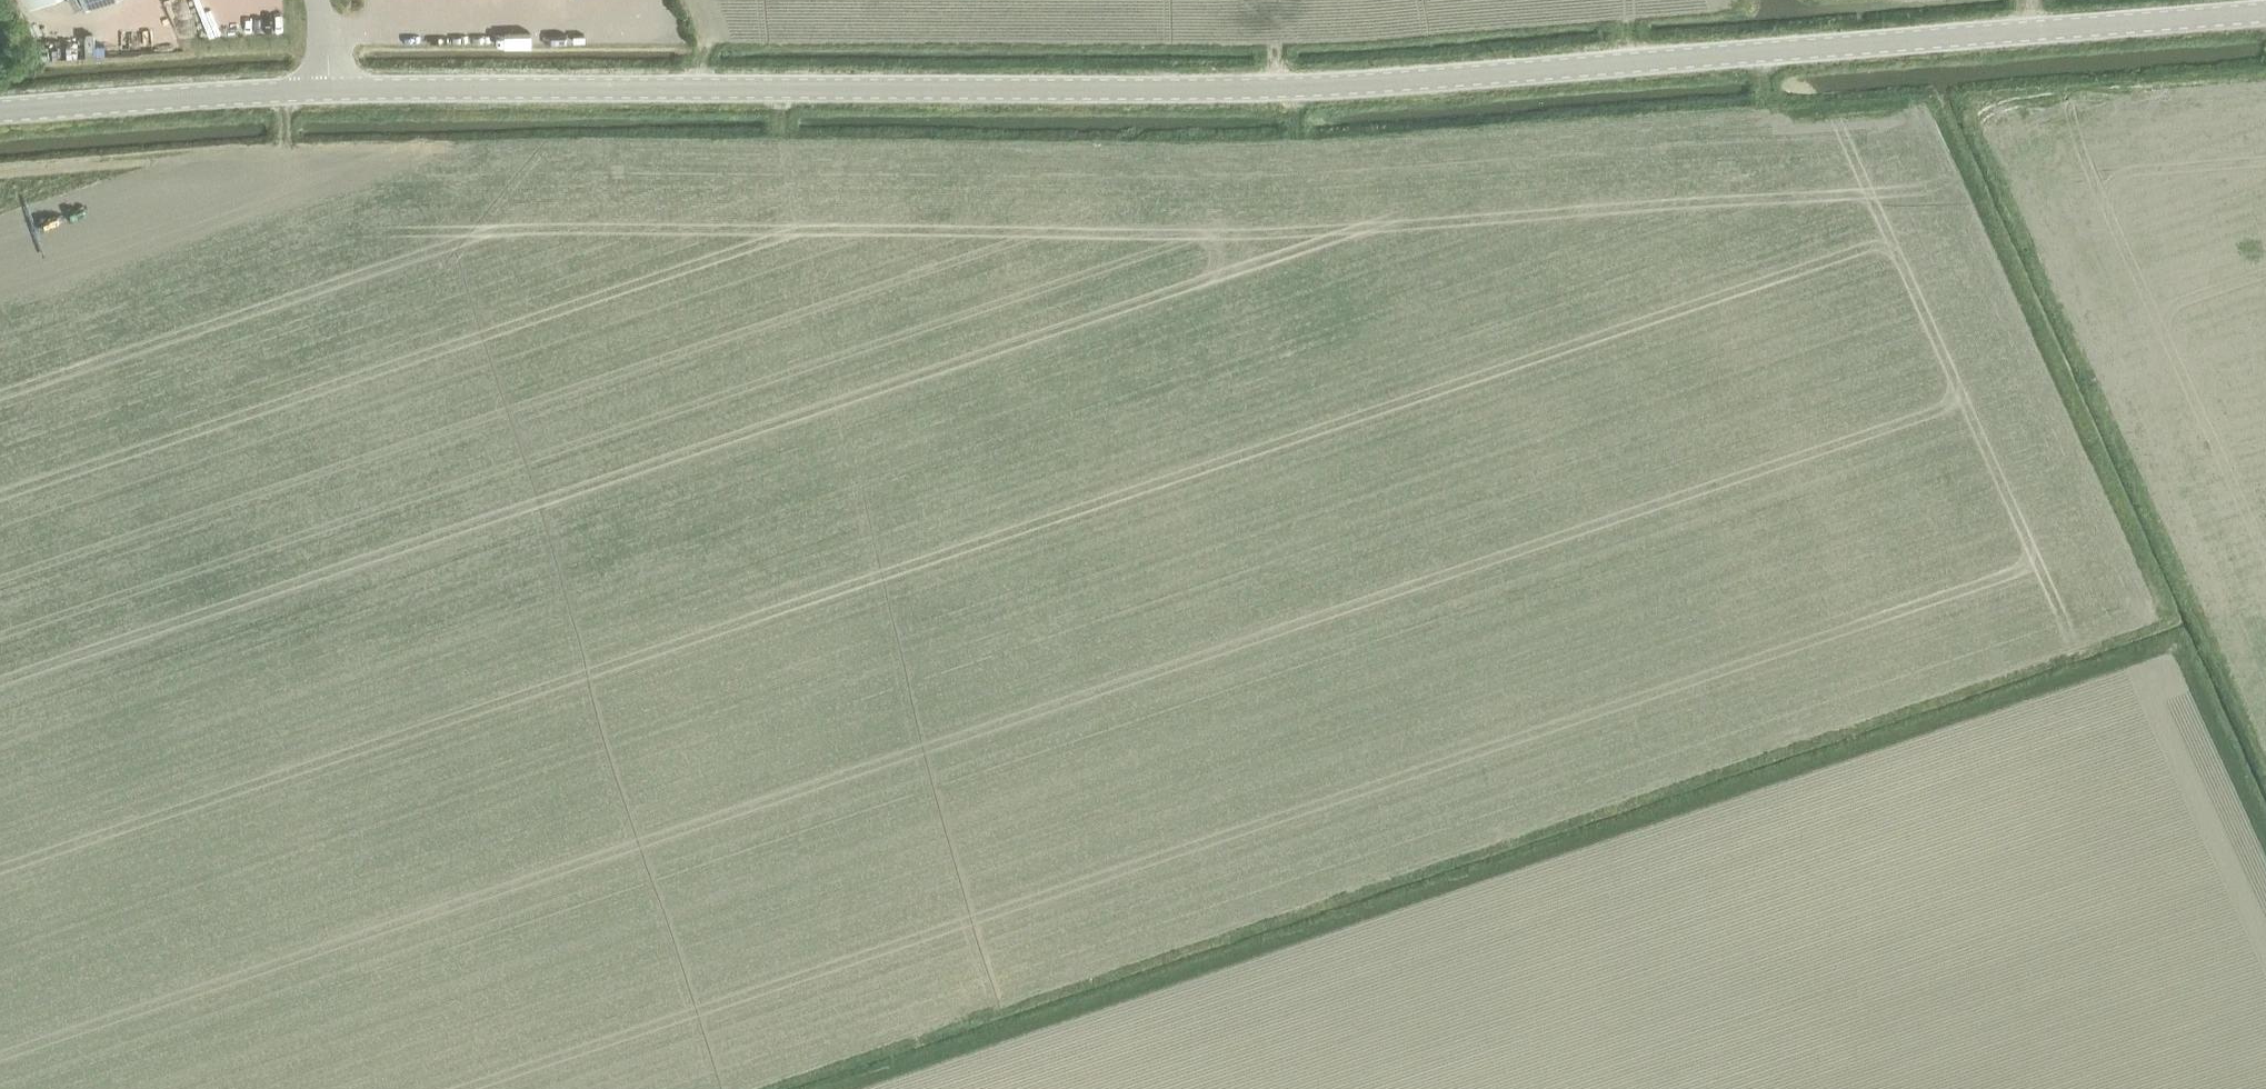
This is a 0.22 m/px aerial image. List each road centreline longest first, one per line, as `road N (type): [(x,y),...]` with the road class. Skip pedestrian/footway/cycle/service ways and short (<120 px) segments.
road 1 (tertiary): [(330,88),(1293,85),(2265,9)]
road 2 (tertiary): [(0,108),(330,88)]

